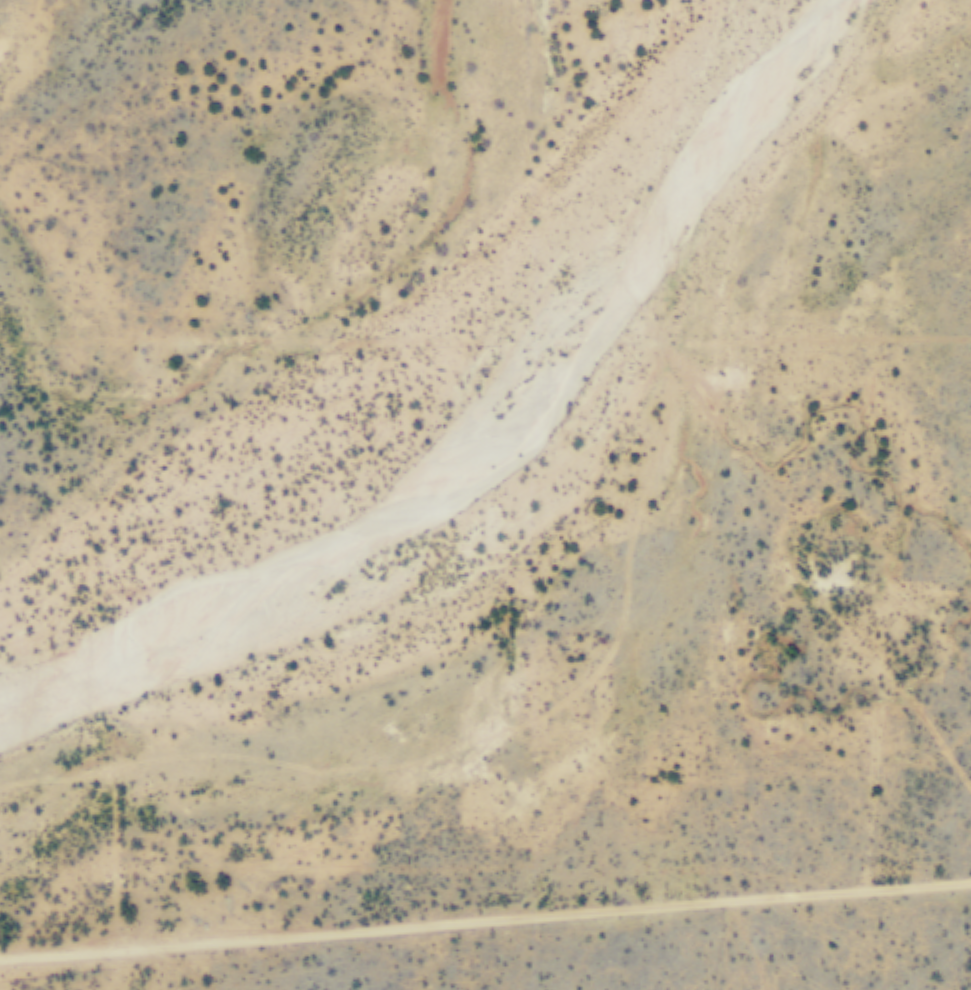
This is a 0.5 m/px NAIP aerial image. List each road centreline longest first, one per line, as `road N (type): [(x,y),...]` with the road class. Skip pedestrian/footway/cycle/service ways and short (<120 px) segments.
road 1 (track): [(970,883),(0,955)]

